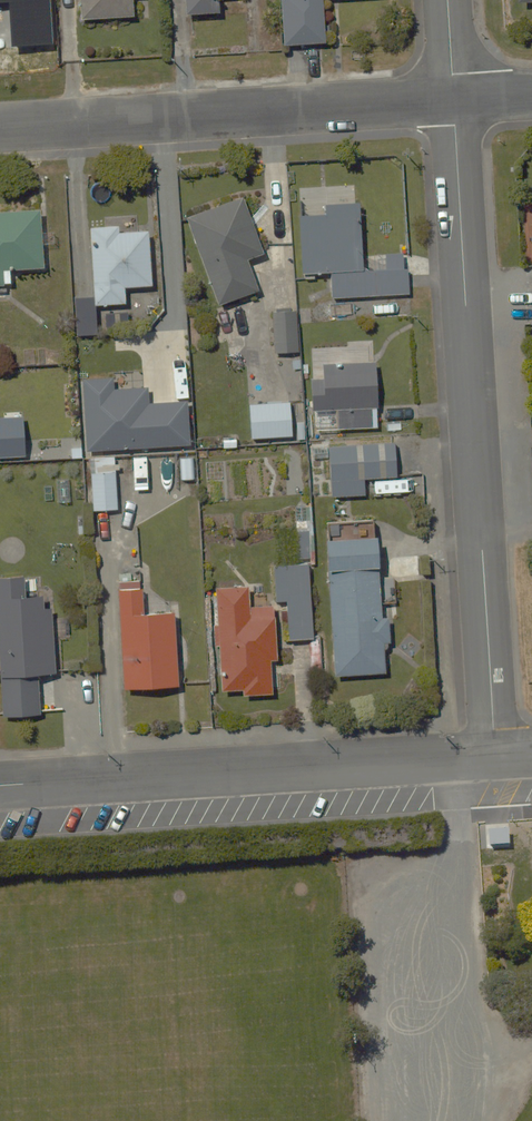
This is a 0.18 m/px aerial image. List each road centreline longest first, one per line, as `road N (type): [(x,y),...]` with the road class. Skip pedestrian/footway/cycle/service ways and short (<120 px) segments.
road 1 (residential): [(454,99),(496,757)]
road 2 (residential): [(0,786),(496,757)]
road 3 (residential): [(0,128),(454,99)]

